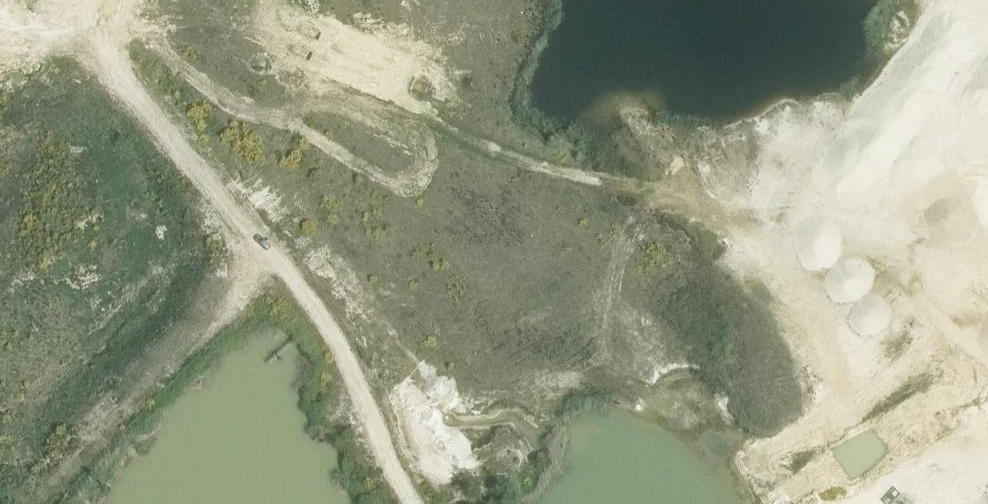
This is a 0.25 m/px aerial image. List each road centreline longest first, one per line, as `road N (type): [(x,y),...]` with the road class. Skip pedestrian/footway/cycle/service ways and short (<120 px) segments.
road 1 (track): [(424,503),(364,360),(162,114),(96,0)]

